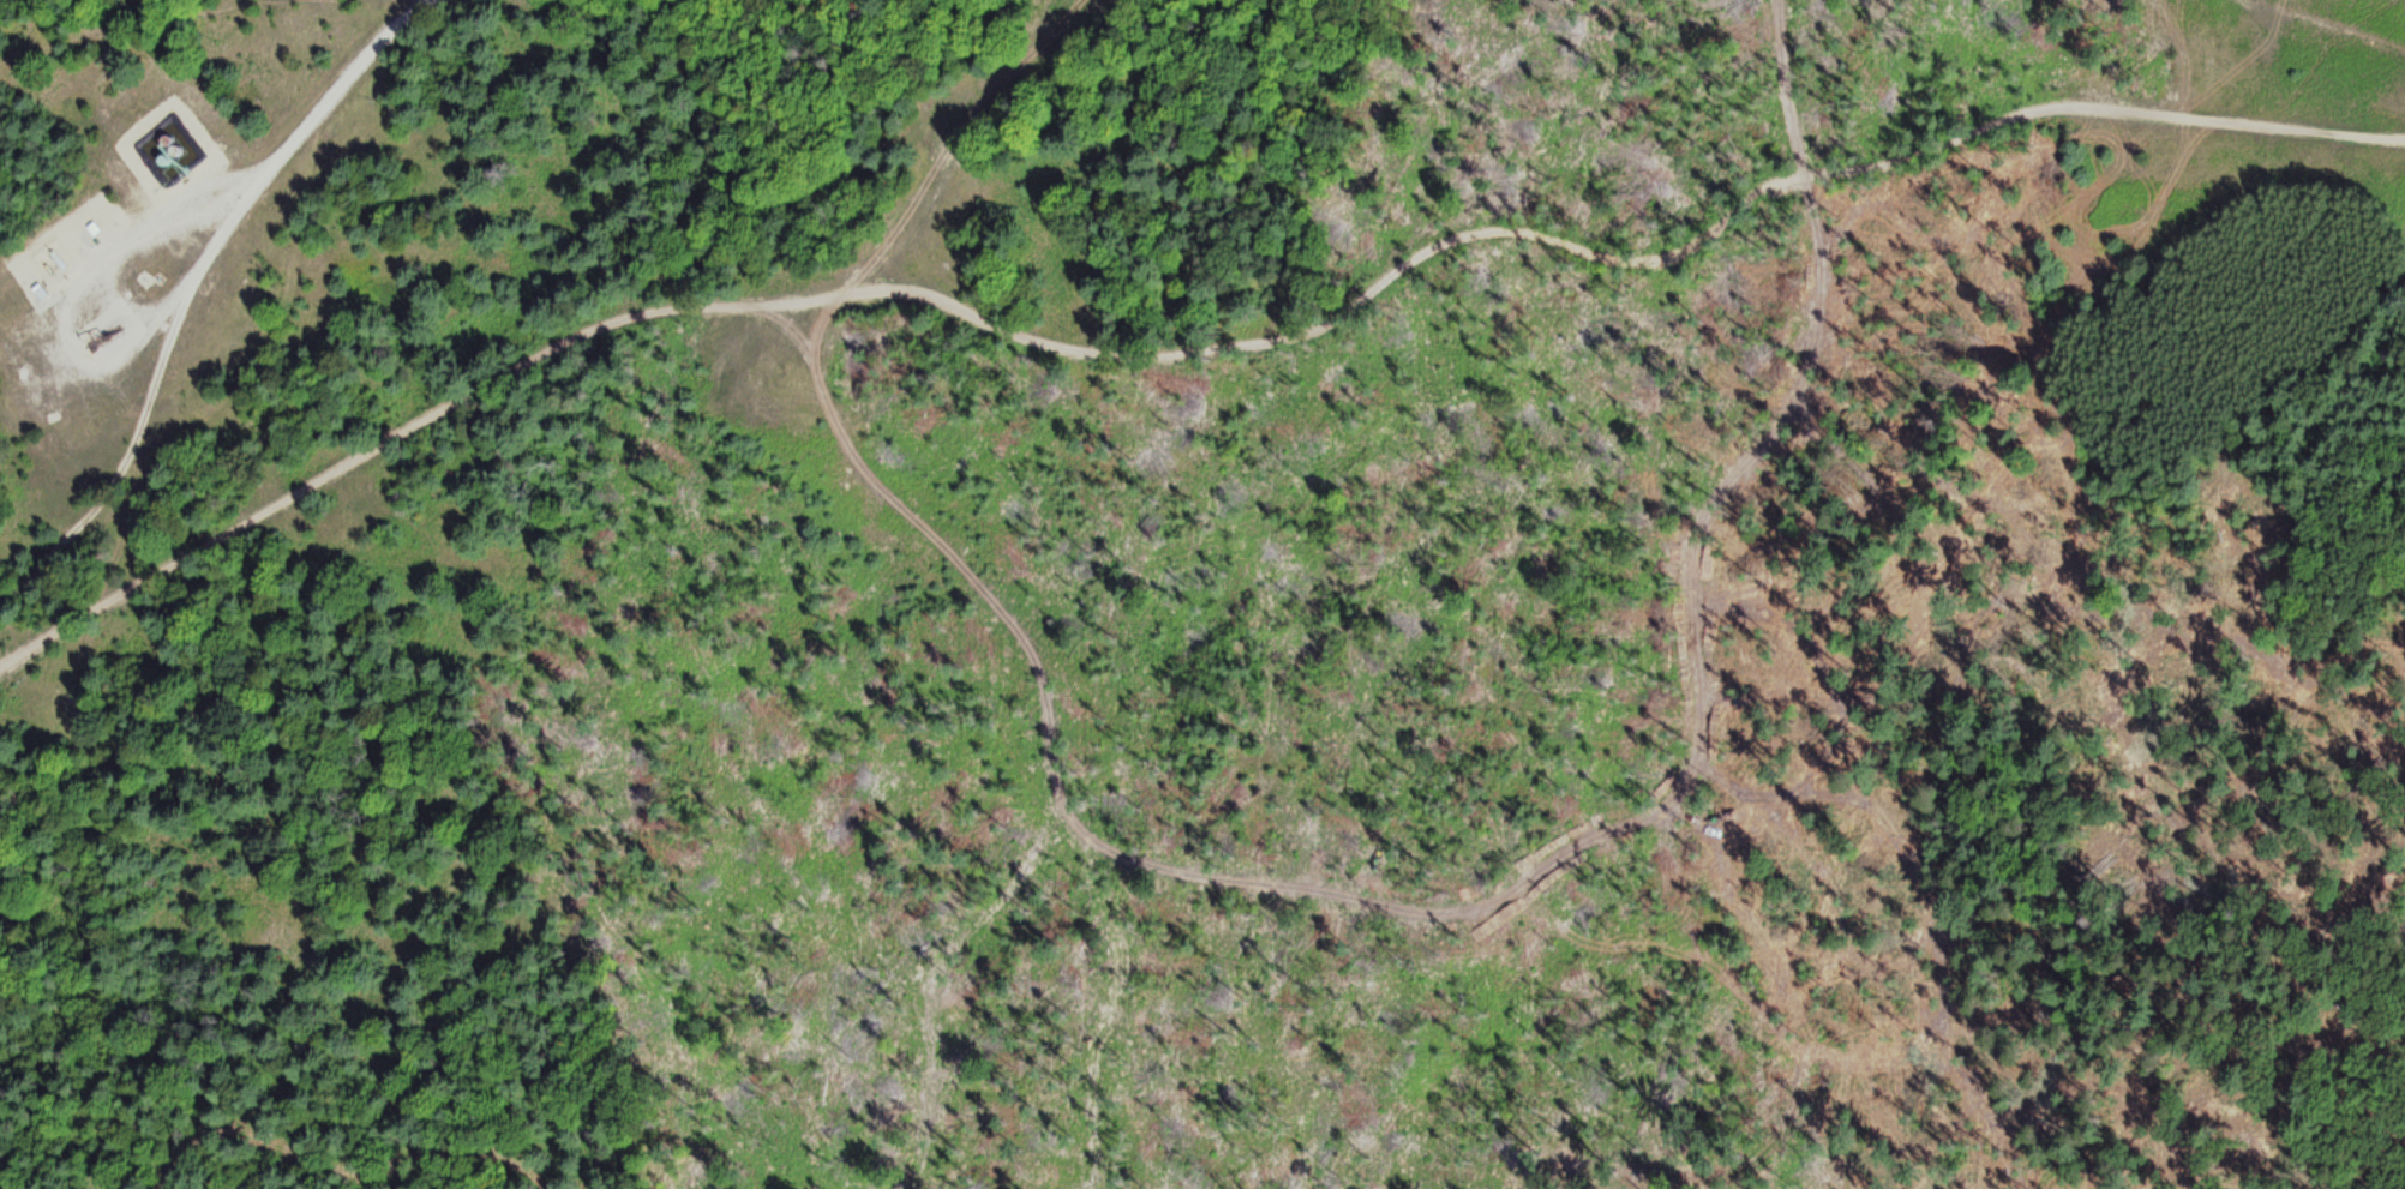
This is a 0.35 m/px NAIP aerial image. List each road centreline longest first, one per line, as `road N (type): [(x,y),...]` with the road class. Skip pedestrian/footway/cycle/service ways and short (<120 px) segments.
road 1 (track): [(204,256),(116,470),(95,505),(0,594)]
road 2 (residential): [(424,0),(362,55),(204,256)]
road 3 (track): [(2404,48),(2261,0)]

